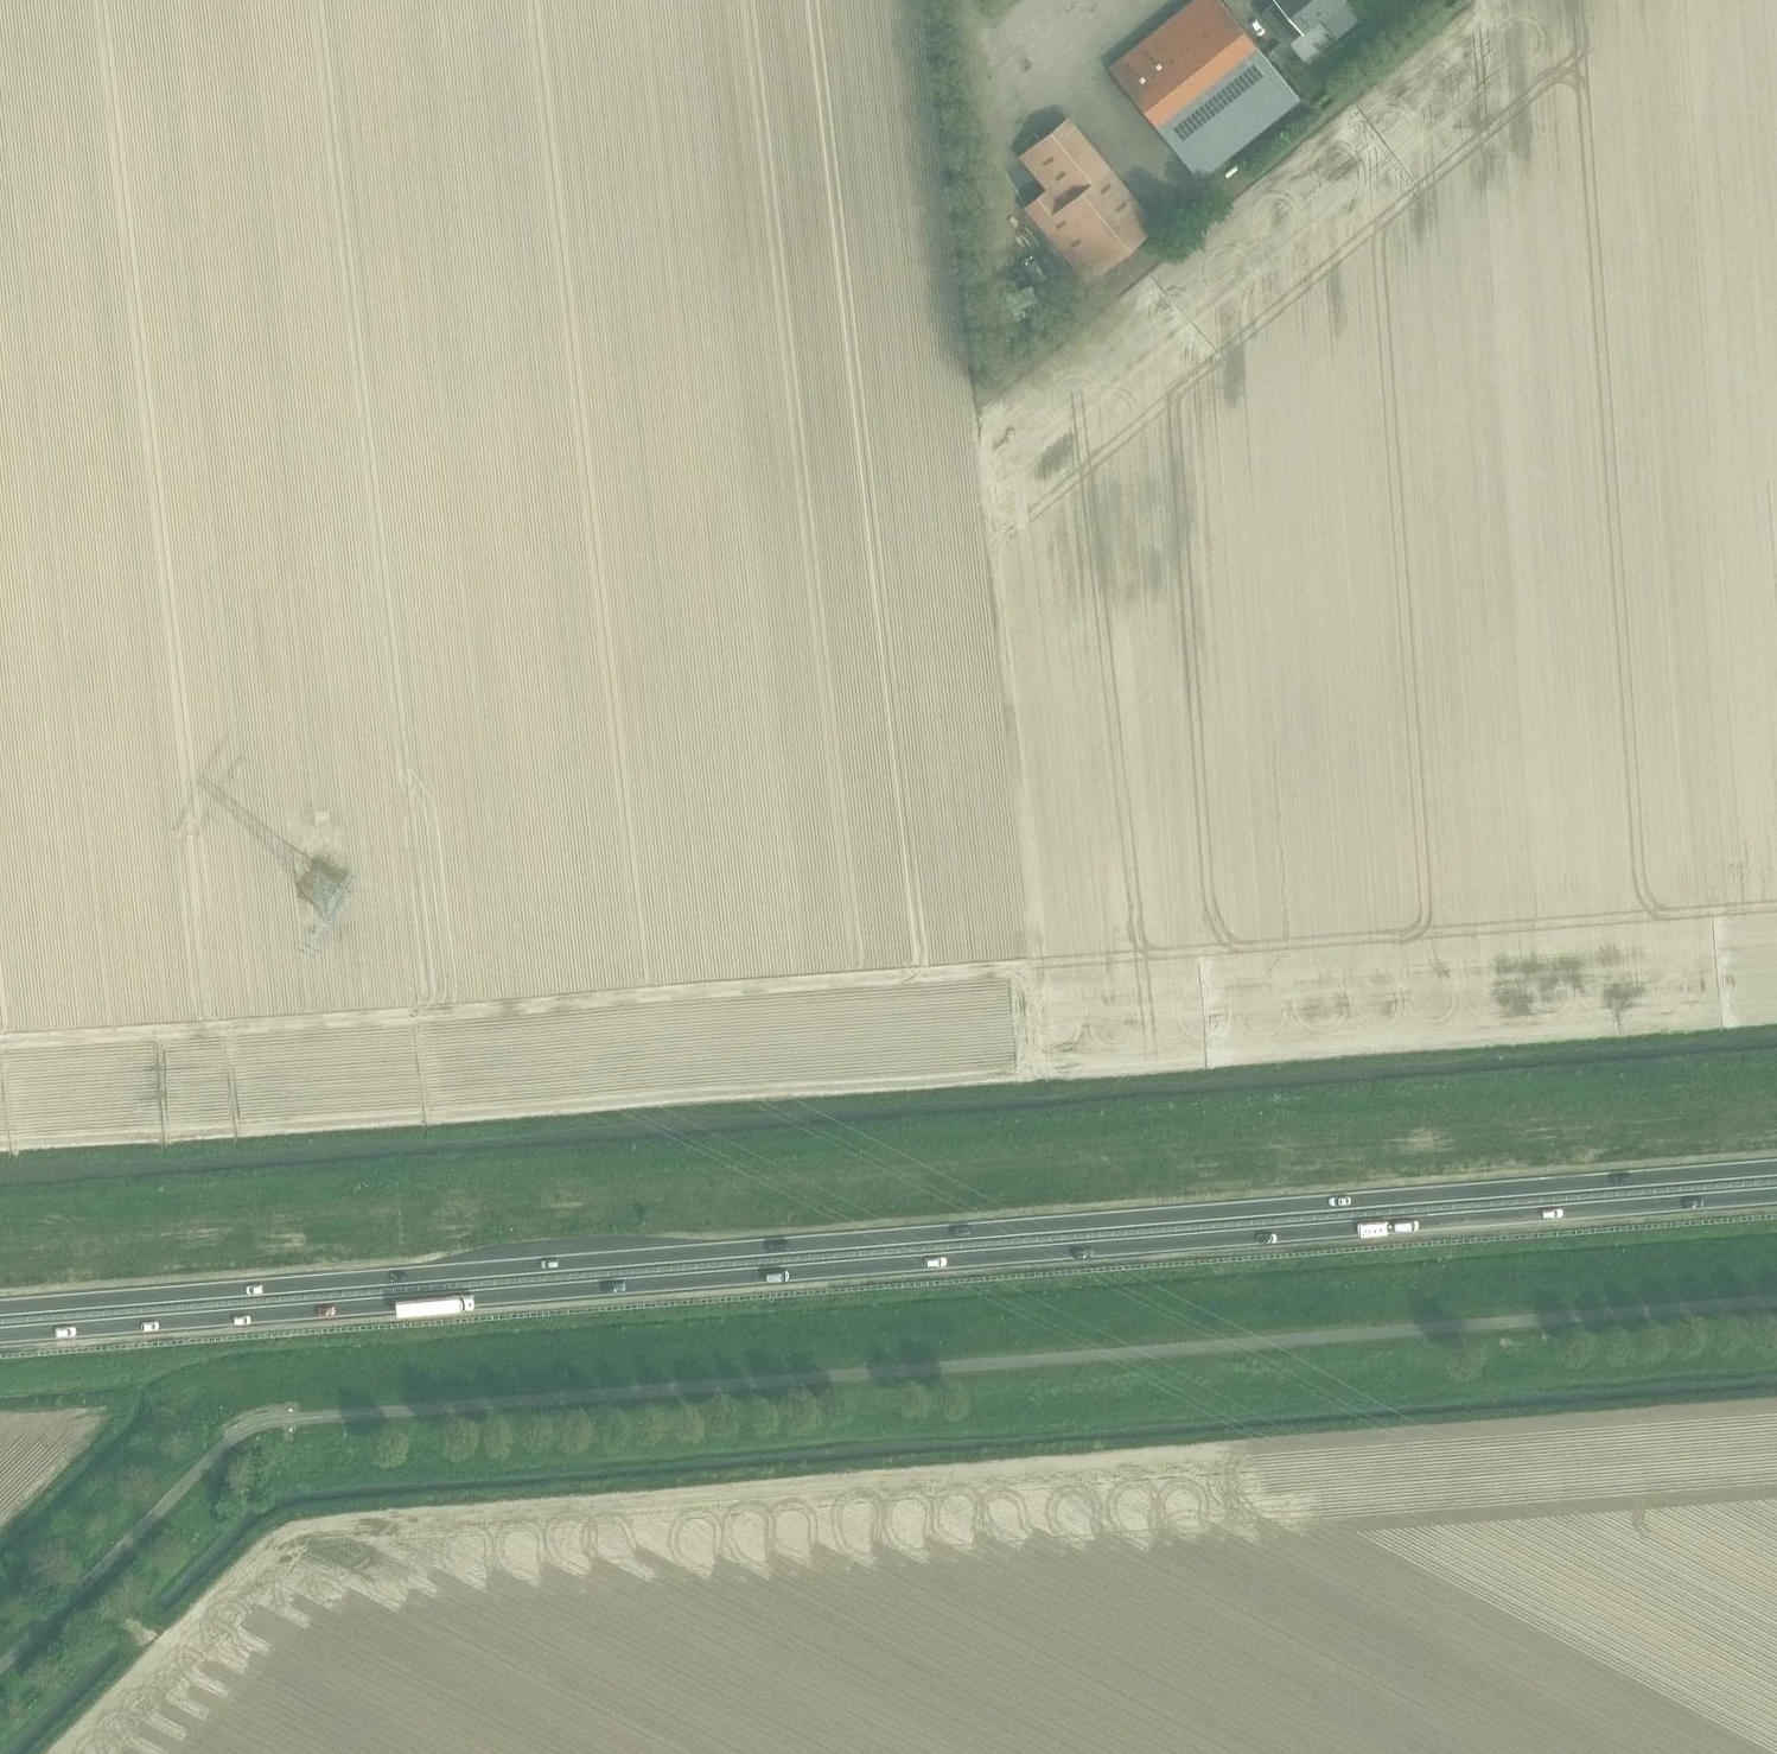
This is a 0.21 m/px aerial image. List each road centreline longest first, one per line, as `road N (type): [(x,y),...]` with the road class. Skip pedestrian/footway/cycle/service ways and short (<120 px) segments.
road 1 (trunk): [(0,1336),(1776,1195)]
road 2 (trunk): [(1776,1171),(0,1312)]
road 3 (unclassified): [(0,1668),(227,1442),(291,1420)]
road 4 (track): [(0,1728),(110,1625),(130,1624),(154,1641)]

